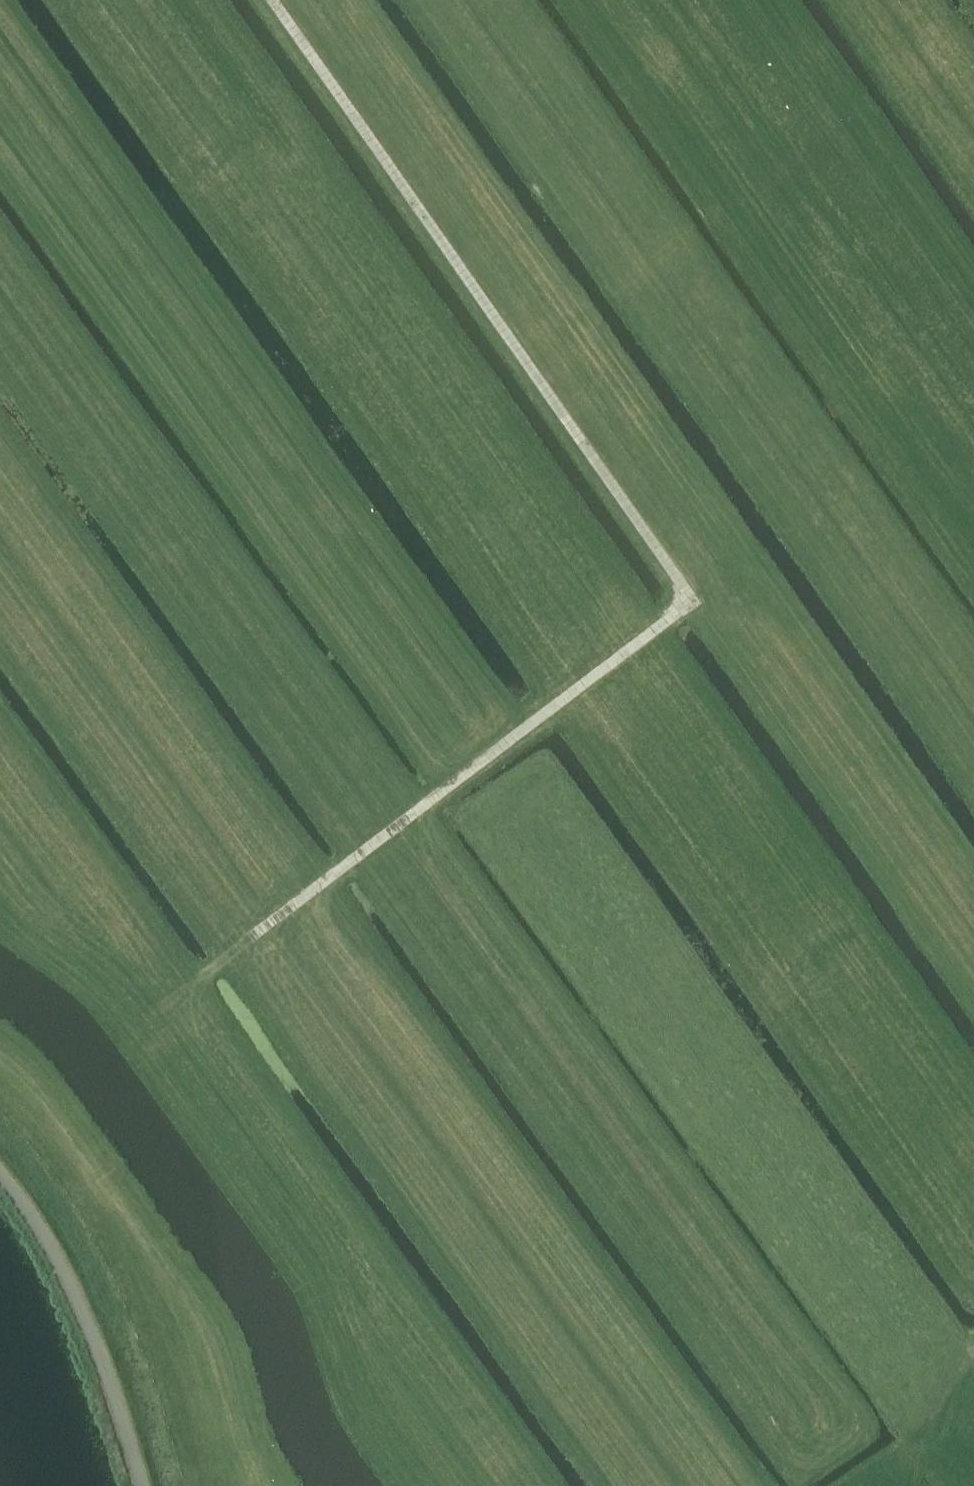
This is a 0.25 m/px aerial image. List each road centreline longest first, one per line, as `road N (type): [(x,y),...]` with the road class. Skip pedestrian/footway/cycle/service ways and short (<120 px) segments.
road 1 (track): [(273,0),(692,601),(206,971)]
road 2 (unclassified): [(142,1485),(87,1323),(51,1249),(0,1172)]

